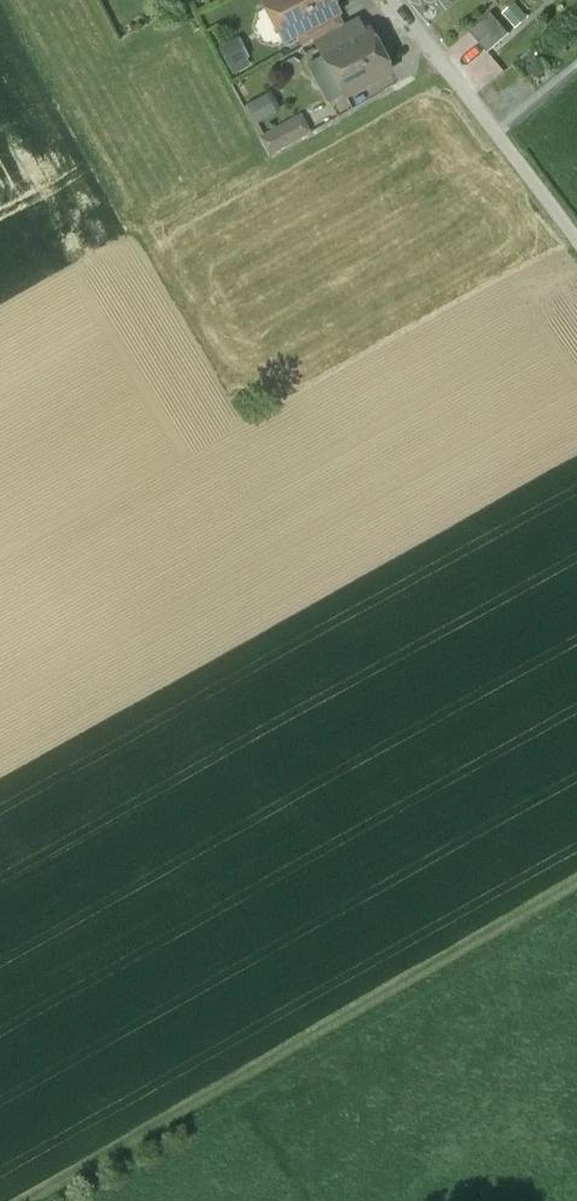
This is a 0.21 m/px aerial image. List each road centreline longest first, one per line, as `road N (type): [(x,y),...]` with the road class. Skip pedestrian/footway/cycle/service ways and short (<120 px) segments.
road 1 (track): [(576,887),(32,1200)]
road 2 (track): [(444,69),(150,247),(242,425)]
road 3 (track): [(576,243),(470,102)]
road 4 (residential): [(470,102),(389,0)]

